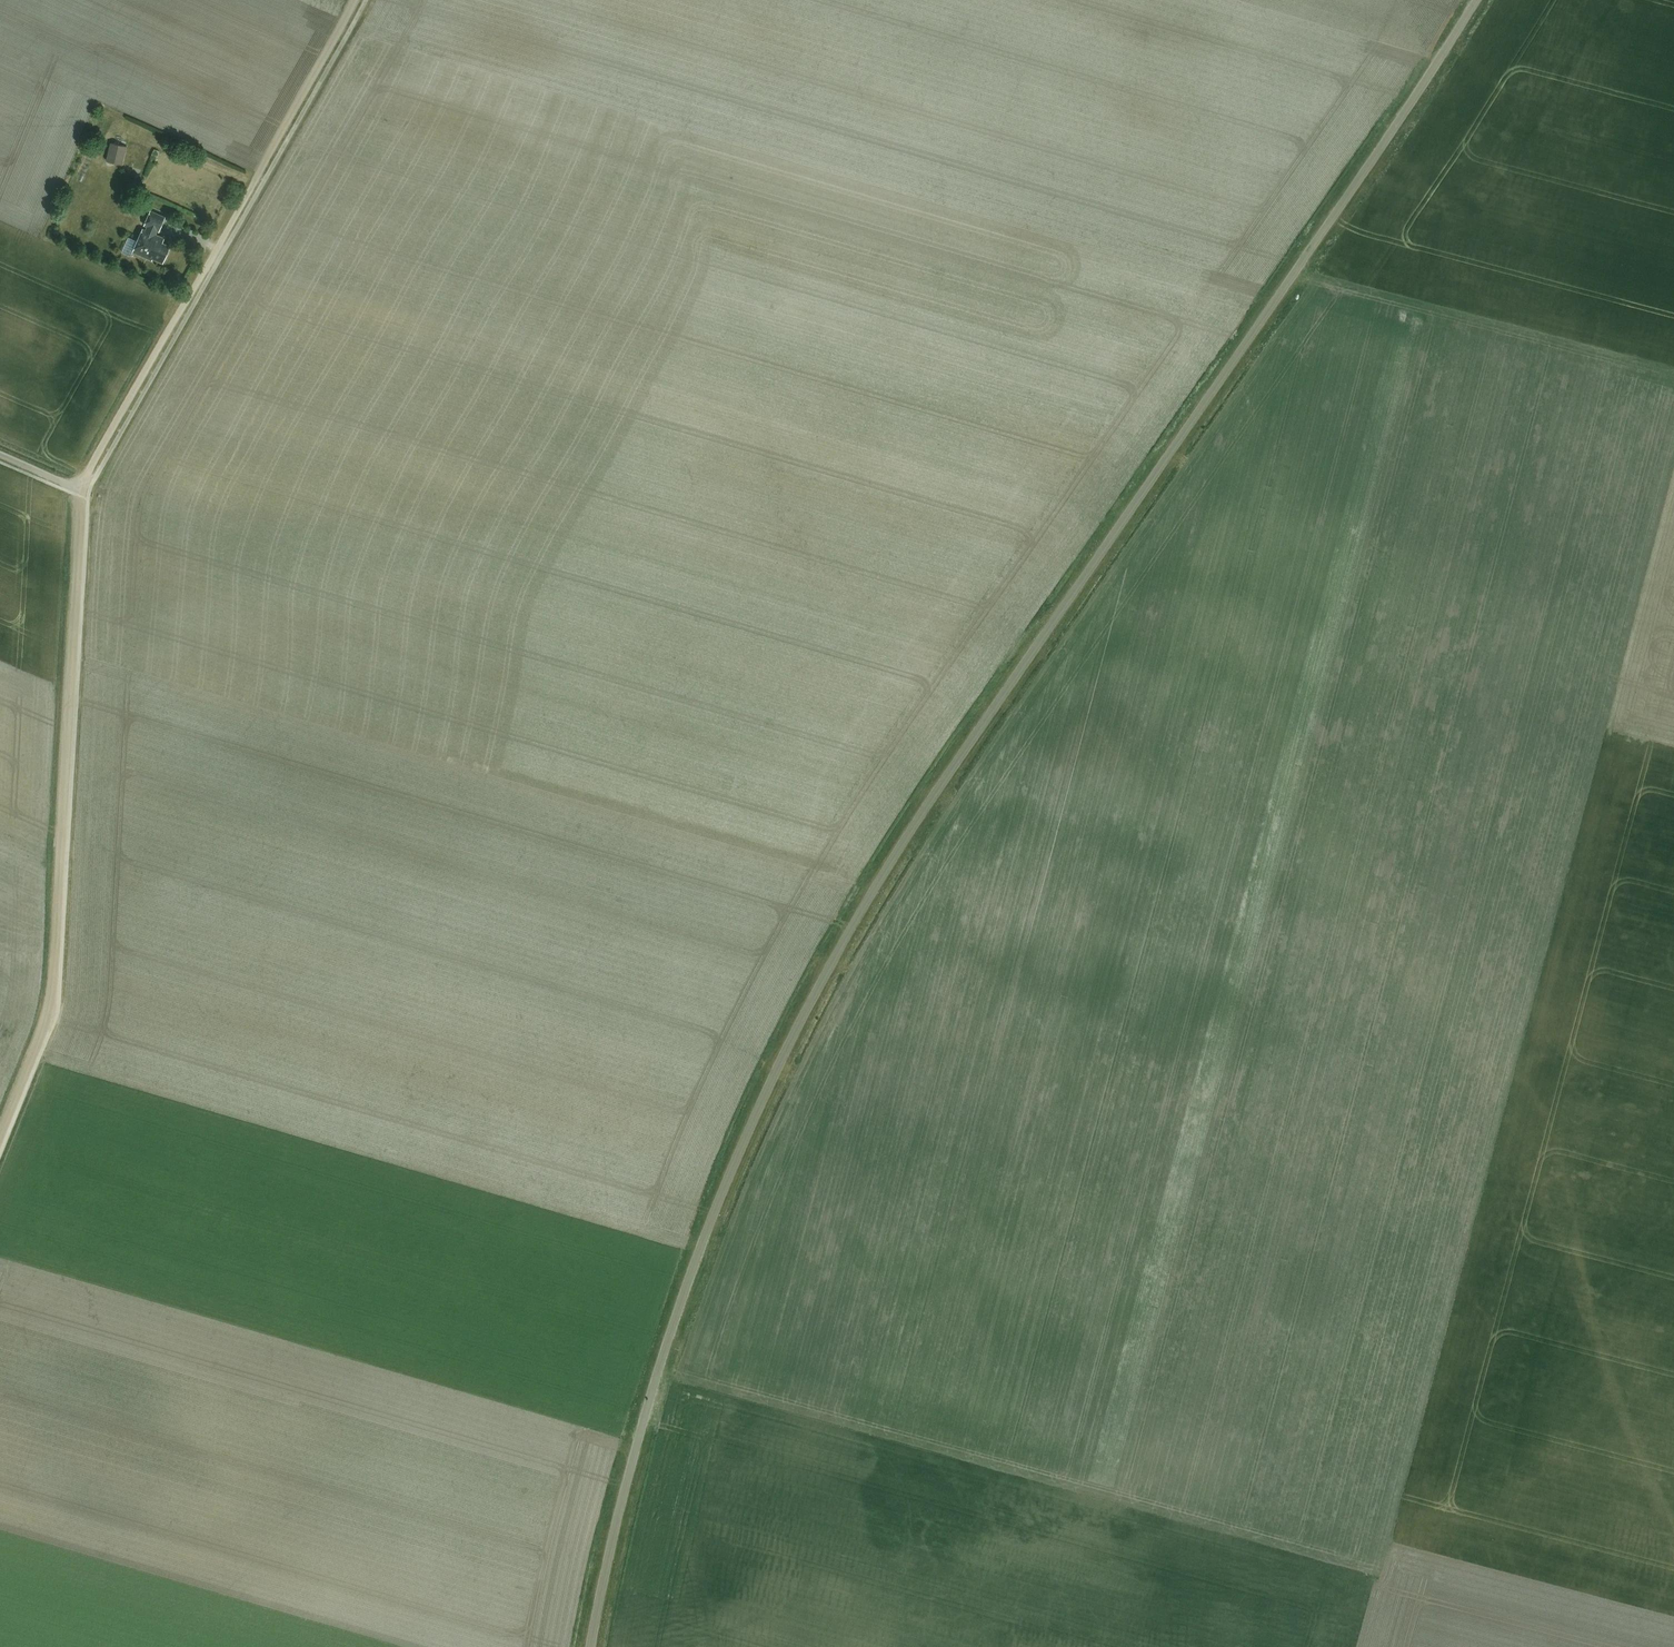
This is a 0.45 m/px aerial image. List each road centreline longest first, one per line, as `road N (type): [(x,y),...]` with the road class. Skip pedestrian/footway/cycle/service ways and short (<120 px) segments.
road 1 (unclassified): [(590,1646),(664,1331),(780,1054),(882,873),(1210,398),(1466,0)]
road 2 (track): [(81,490),(53,975),(47,1018),(0,1135)]
road 3 (track): [(81,490),(357,0)]

